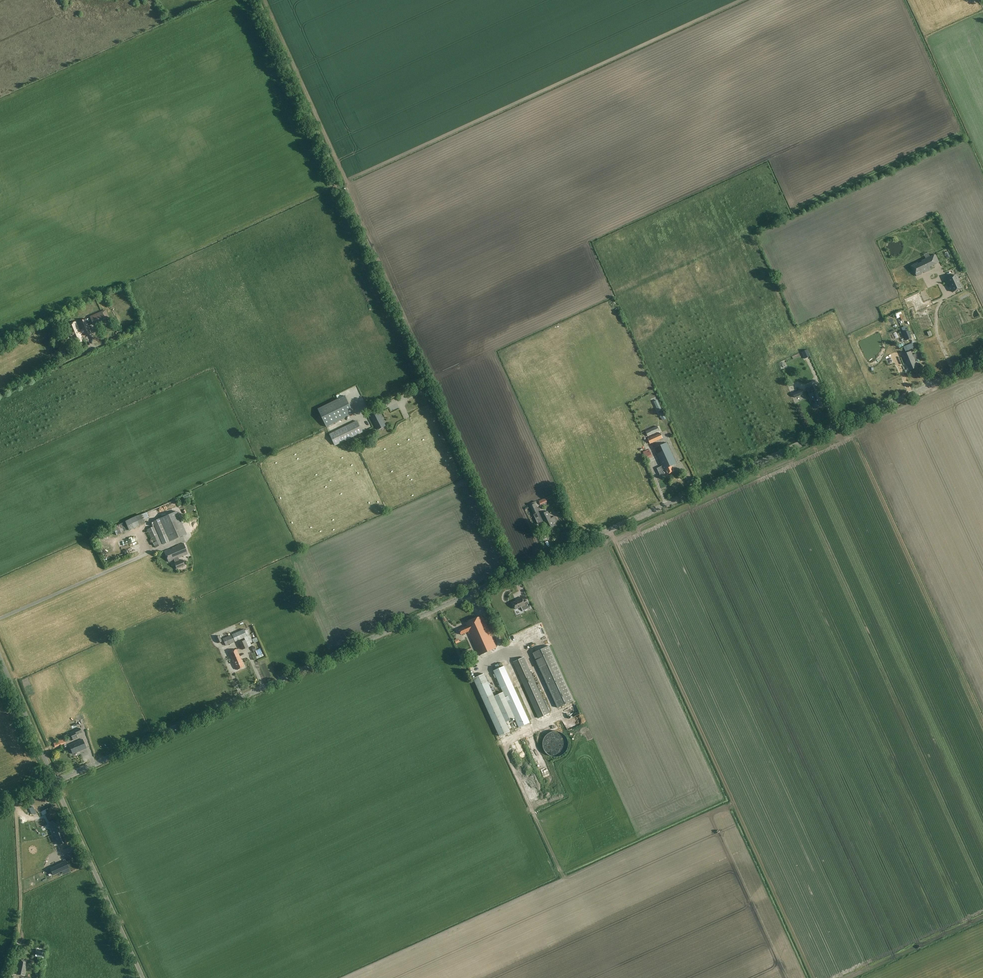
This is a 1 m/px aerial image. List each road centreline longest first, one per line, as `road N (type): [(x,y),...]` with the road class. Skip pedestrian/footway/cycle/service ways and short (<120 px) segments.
road 1 (tertiary): [(55,782),(982,362)]
road 2 (track): [(518,572),(263,0)]
road 3 (unclassified): [(143,977),(55,782)]
road 4 (track): [(14,801),(16,953)]
road 5 (unclassified): [(55,782),(0,659)]

